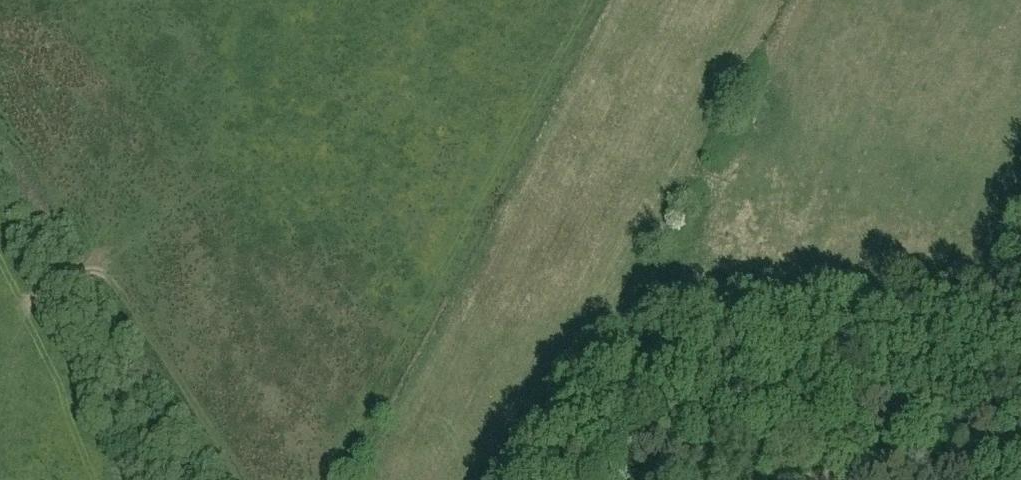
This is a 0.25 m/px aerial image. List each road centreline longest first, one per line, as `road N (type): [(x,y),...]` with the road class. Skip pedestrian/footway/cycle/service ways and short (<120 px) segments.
road 1 (unclassified): [(849,479),(1020,452)]

